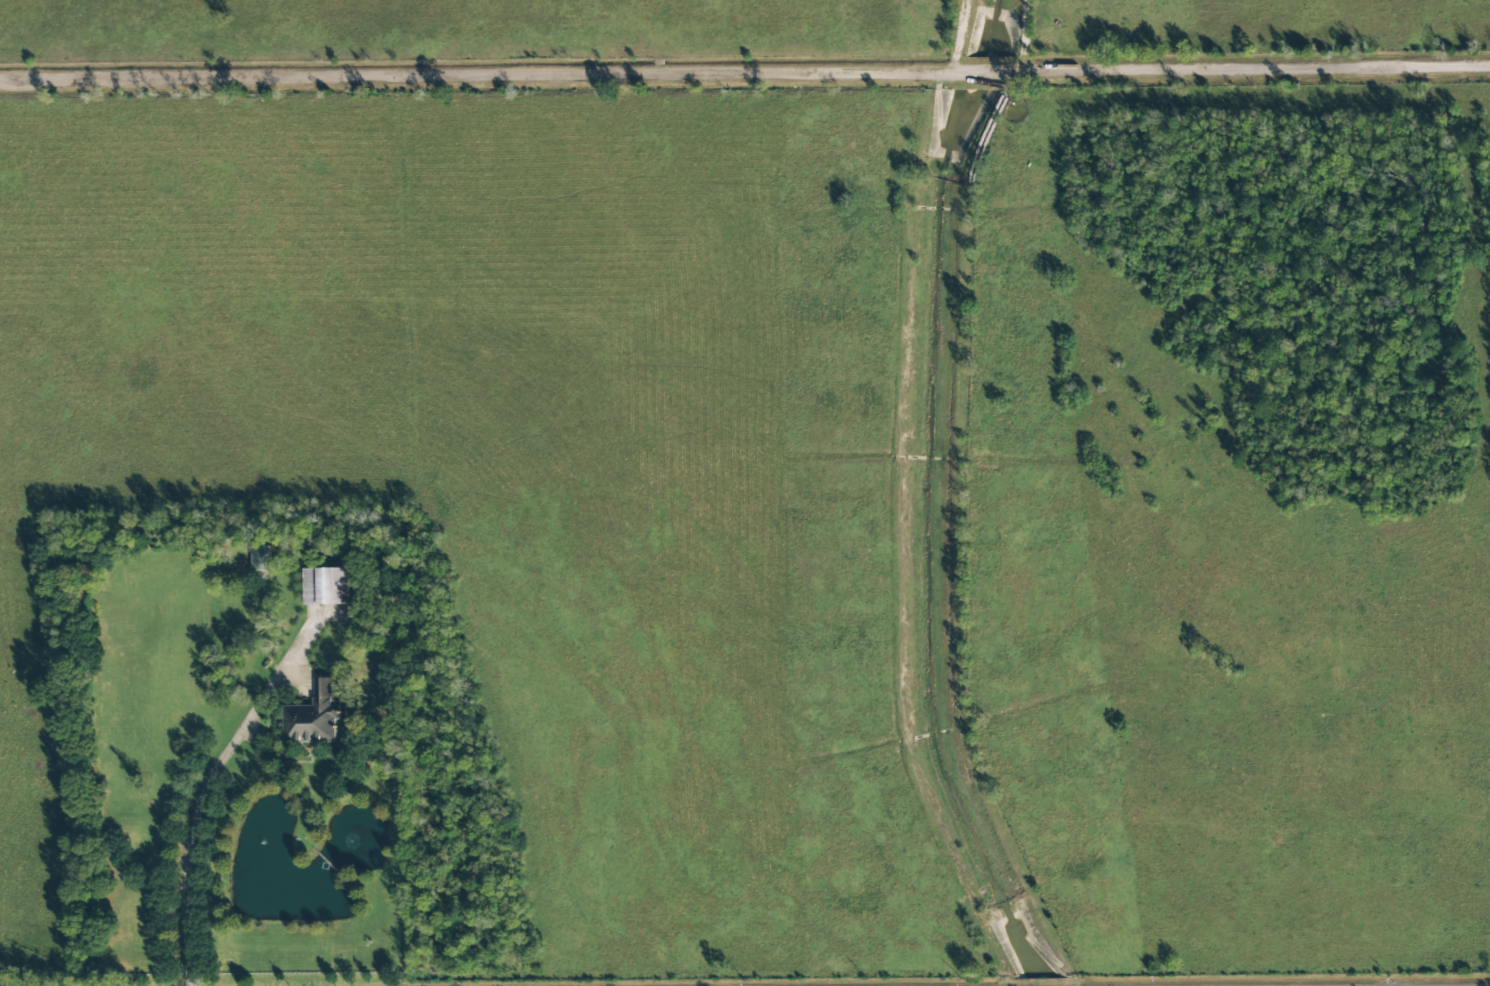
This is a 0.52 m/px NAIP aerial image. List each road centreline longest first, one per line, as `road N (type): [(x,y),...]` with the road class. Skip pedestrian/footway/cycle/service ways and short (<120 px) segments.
road 1 (residential): [(1489,65),(0,77)]

